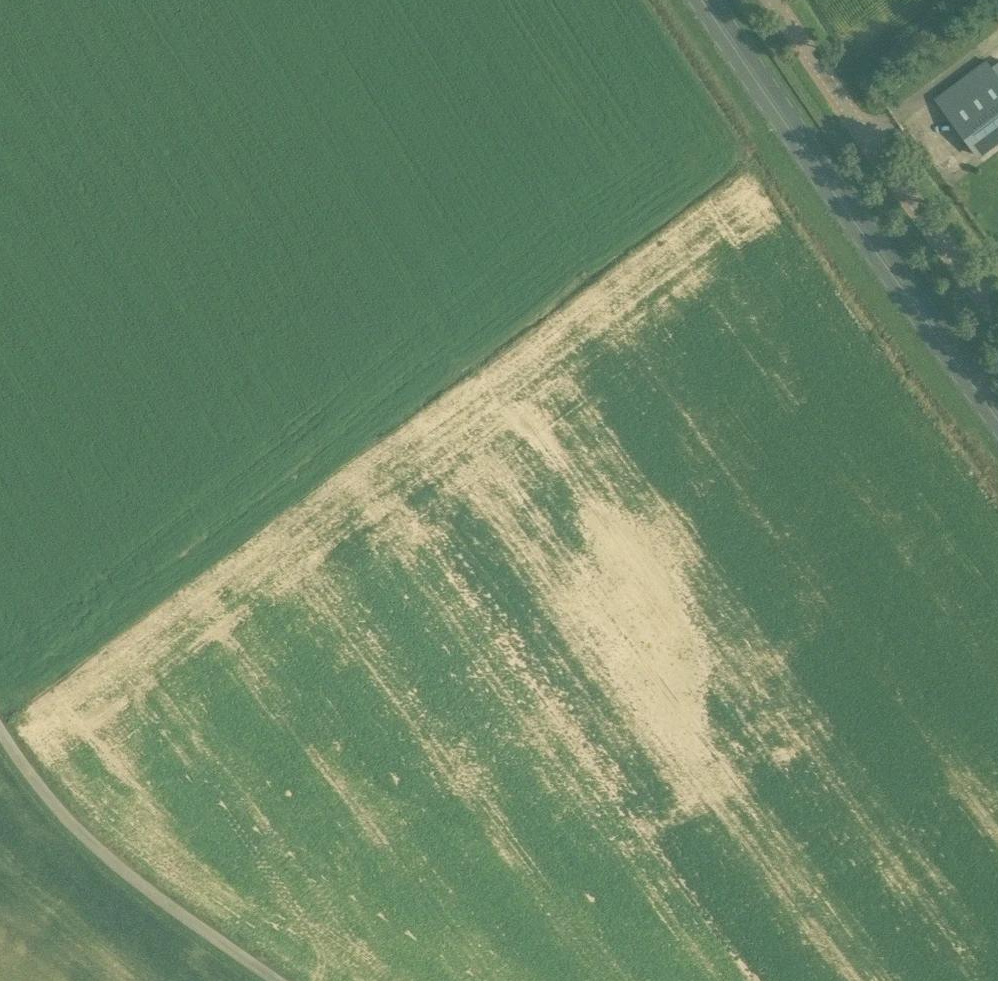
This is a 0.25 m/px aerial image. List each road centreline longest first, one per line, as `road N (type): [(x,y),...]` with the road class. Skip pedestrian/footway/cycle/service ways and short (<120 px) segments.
road 1 (primary): [(997,423),(703,0)]
road 2 (unclassified): [(997,310),(773,0)]
road 3 (unclassified): [(276,980),(95,847),(0,731)]

